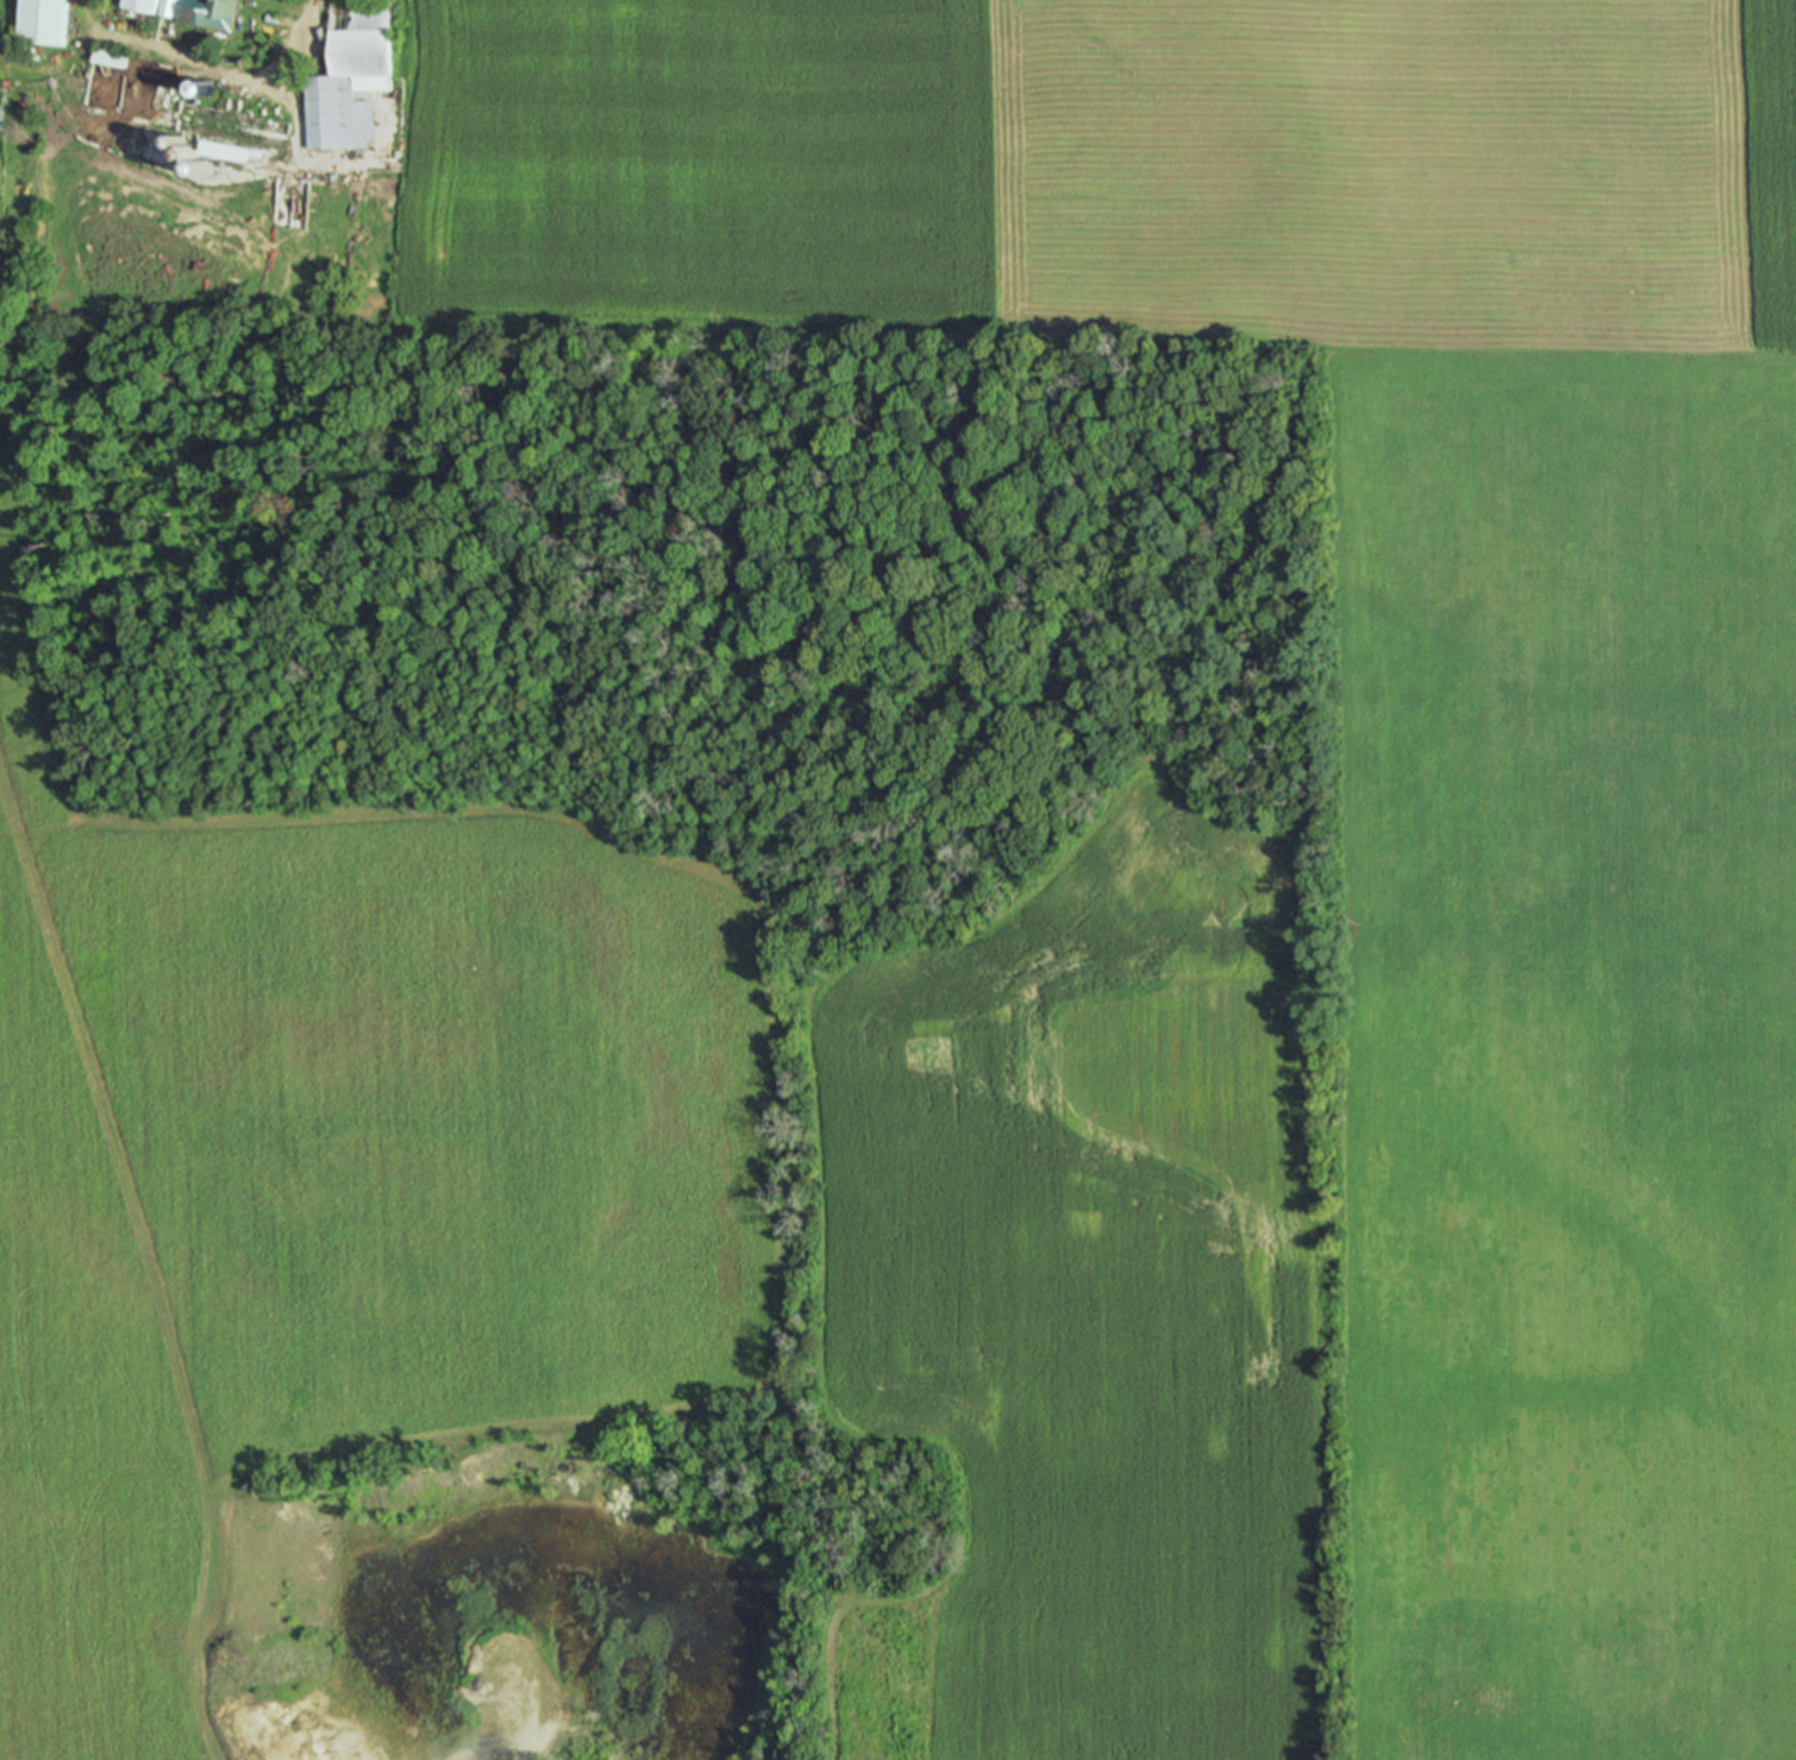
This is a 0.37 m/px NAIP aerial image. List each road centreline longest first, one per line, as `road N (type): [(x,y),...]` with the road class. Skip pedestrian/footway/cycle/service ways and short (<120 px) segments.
road 1 (track): [(235,1759),(218,1714),(213,1660),(212,1503),(229,1474),(249,1463),(603,1413),(740,1405),(766,1385),(786,1342),(787,1266),(770,898)]

